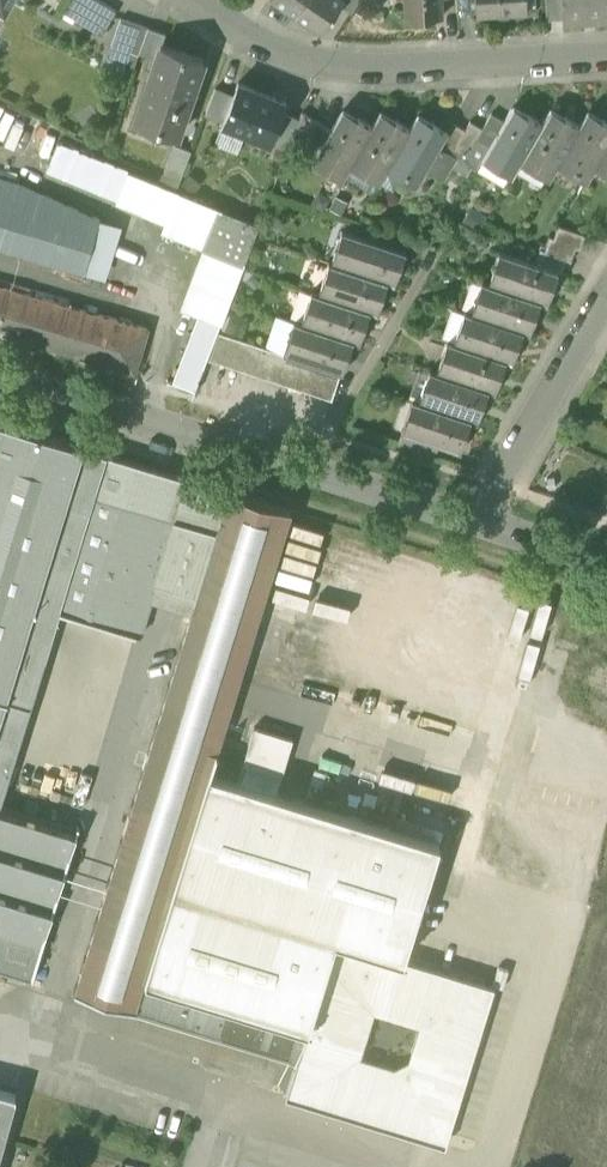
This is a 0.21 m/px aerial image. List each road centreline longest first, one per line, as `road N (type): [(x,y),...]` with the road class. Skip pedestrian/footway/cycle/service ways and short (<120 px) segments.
road 1 (residential): [(0,374),(478,522)]
road 2 (residential): [(224,24),(336,70),(606,57)]
road 3 (residential): [(606,305),(478,522)]
road 4 (residential): [(478,522),(606,562)]

